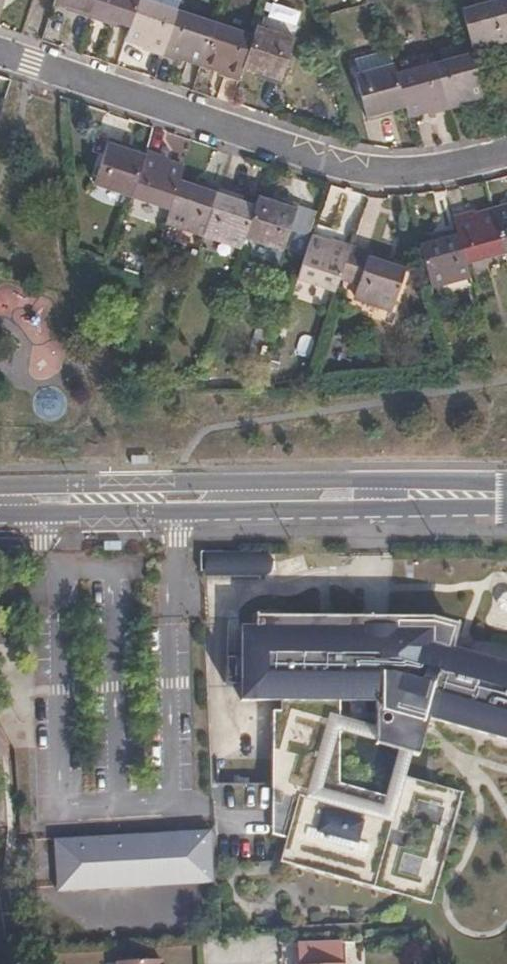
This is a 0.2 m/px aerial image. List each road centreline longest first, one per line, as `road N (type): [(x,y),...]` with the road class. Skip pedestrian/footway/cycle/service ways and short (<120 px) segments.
road 1 (residential): [(0,52),(372,173),(506,151)]
road 2 (secondary): [(0,495),(506,492)]

